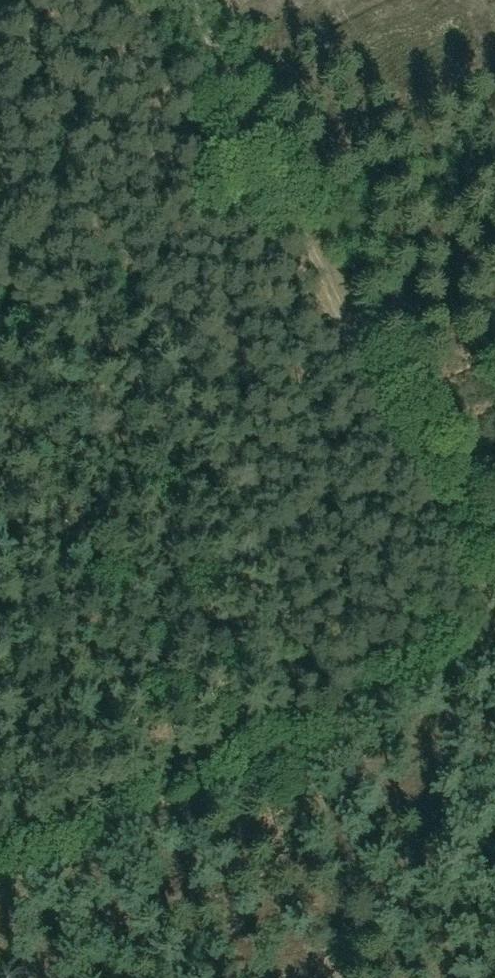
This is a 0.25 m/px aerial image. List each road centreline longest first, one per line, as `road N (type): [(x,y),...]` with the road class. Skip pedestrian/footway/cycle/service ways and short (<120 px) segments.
road 1 (track): [(494,620),(397,453),(181,0)]
road 2 (track): [(0,873),(494,644)]

